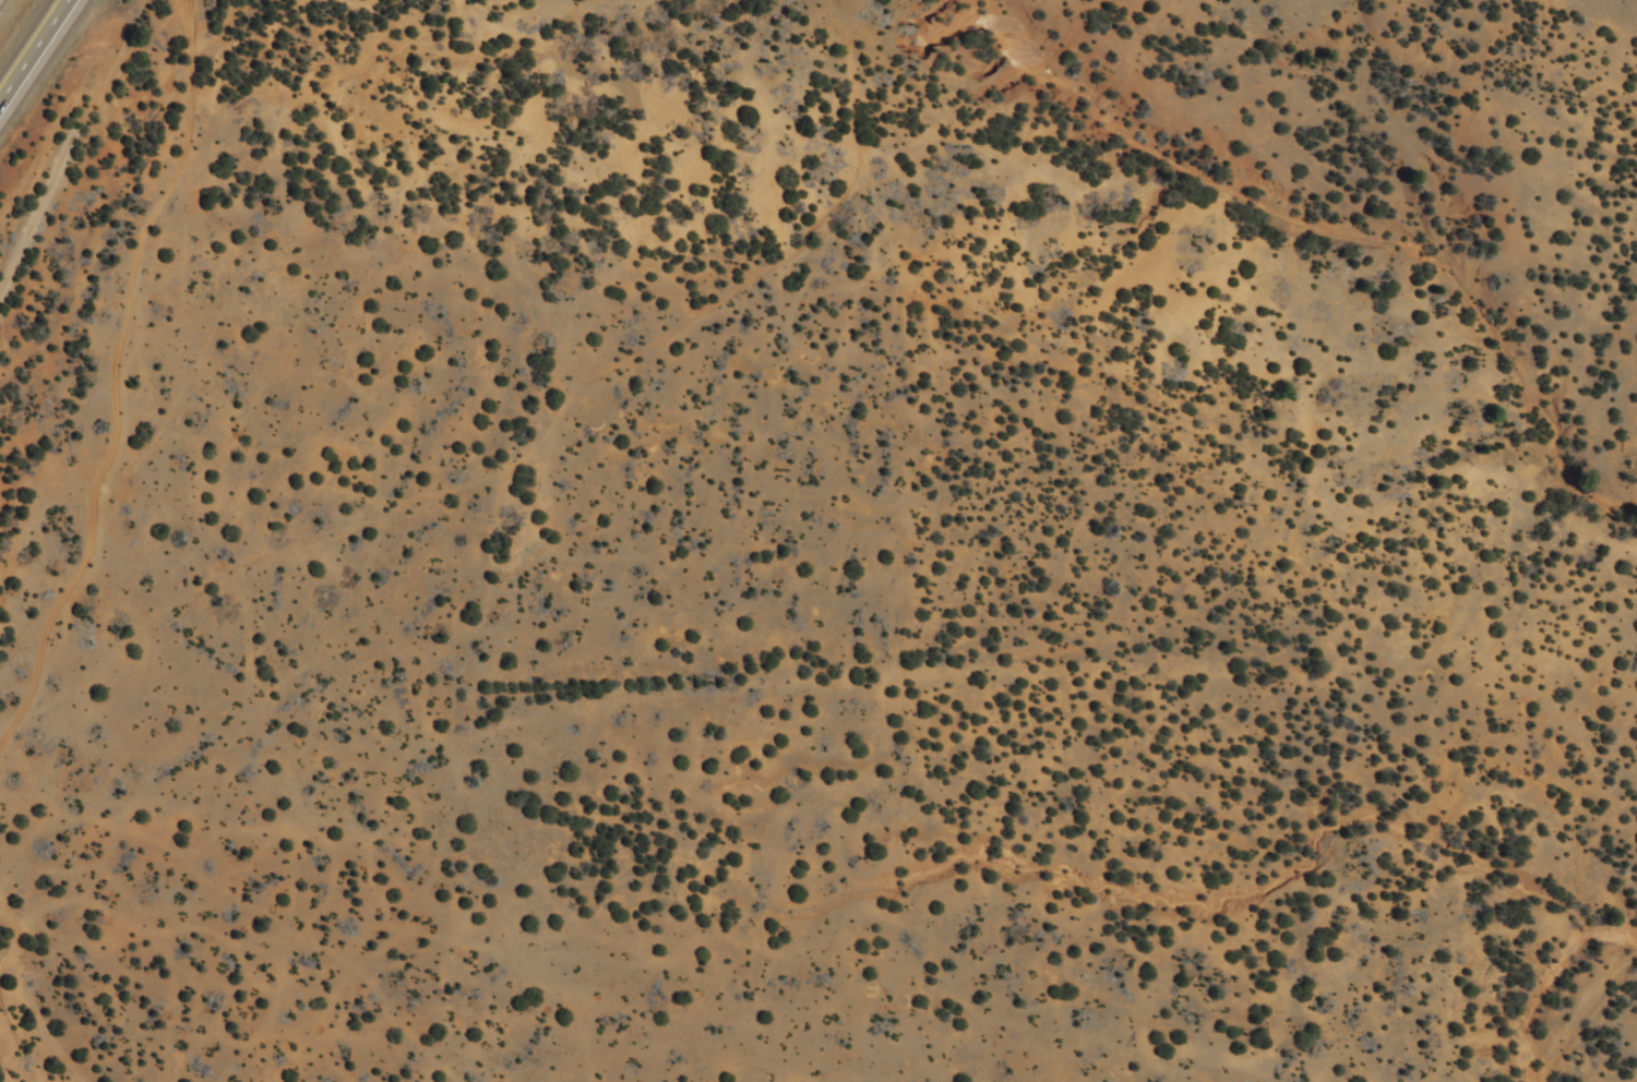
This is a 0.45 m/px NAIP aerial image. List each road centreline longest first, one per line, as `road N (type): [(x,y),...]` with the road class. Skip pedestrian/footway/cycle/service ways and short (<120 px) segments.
road 1 (motorway): [(0,105),(71,0)]

